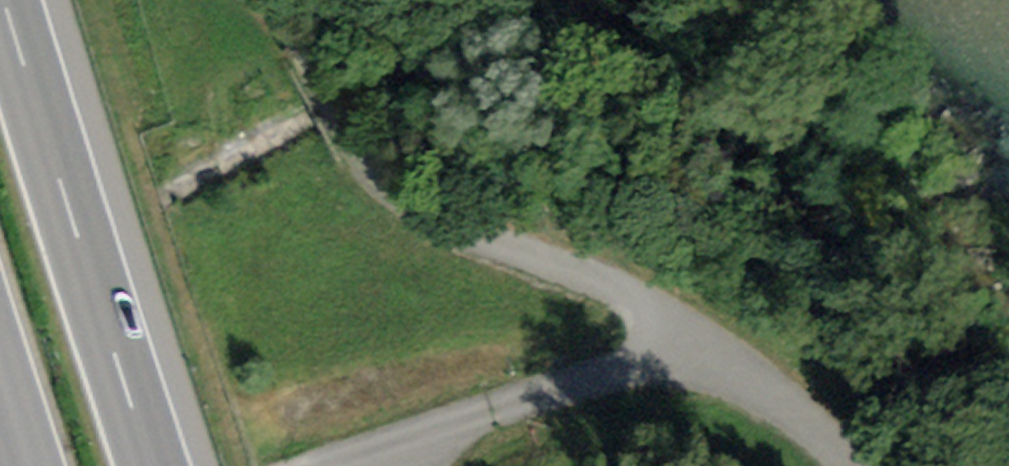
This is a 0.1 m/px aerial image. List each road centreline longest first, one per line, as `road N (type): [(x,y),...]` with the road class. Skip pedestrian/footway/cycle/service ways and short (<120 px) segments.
road 1 (track): [(281,0),(374,176),(723,351),(335,465)]
road 2 (motorway): [(153,465),(3,0)]
road 3 (track): [(723,351),(853,465)]

